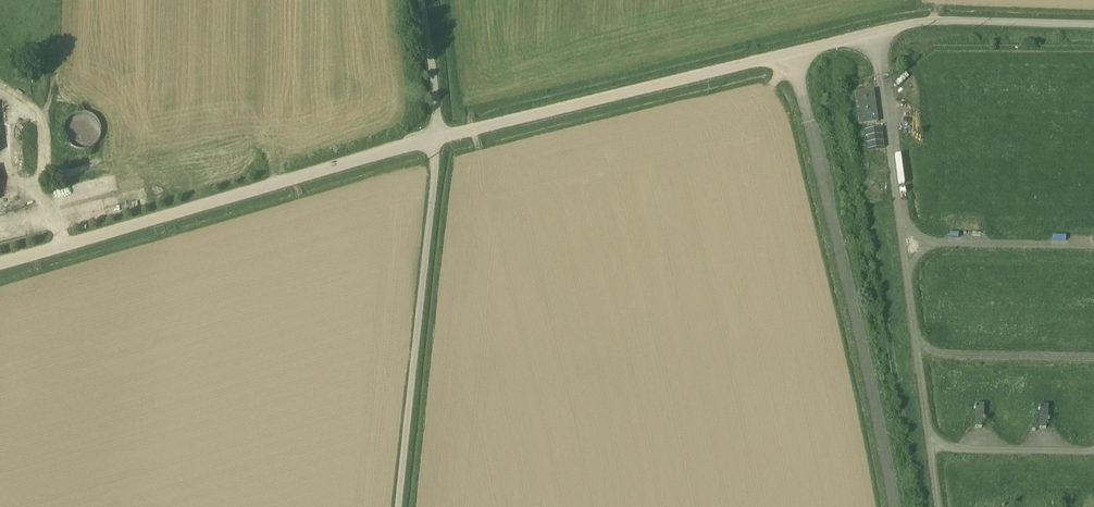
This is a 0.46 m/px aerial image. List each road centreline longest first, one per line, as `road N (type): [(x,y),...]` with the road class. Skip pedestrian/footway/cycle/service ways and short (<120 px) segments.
road 1 (unclassified): [(440,138),(914,25),(1093,25)]
road 2 (unclassified): [(0,265),(440,138)]
road 3 (unclassified): [(398,506),(440,138)]
road 4 (track): [(0,85),(47,126),(41,195),(56,224)]
road 5 (unclassified): [(440,138),(425,0)]

